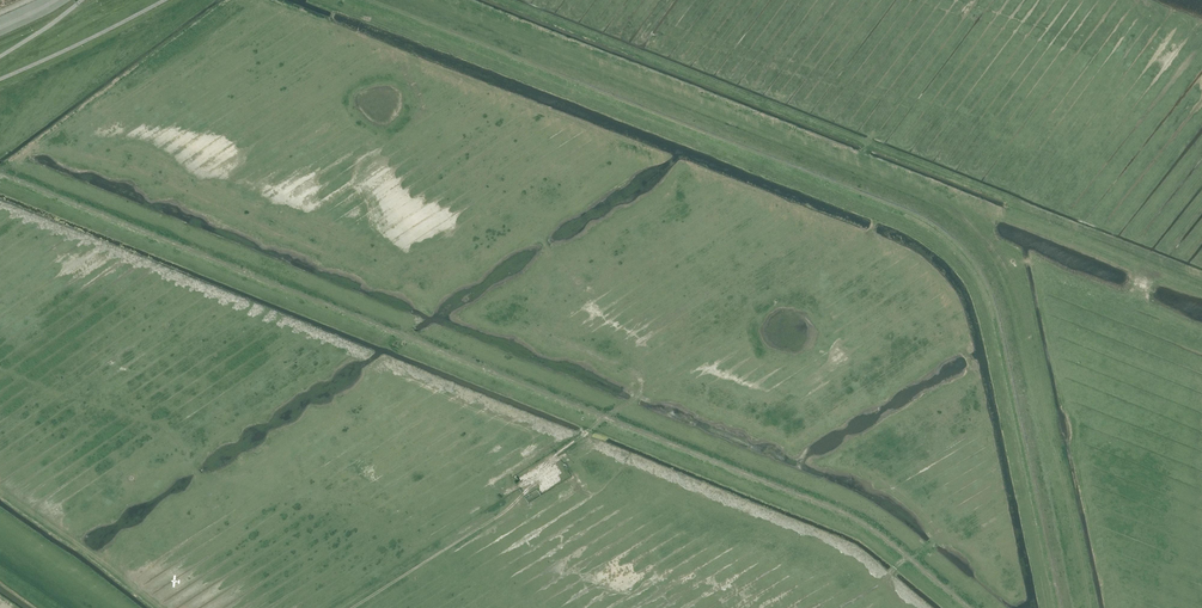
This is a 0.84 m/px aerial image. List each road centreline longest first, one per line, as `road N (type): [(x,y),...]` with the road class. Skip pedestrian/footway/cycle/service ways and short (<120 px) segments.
road 1 (track): [(0,173),(839,510),(973,607)]
road 2 (track): [(371,0),(899,204),(953,237),(999,311),(1063,607)]
road 3 (track): [(352,607),(524,500)]

